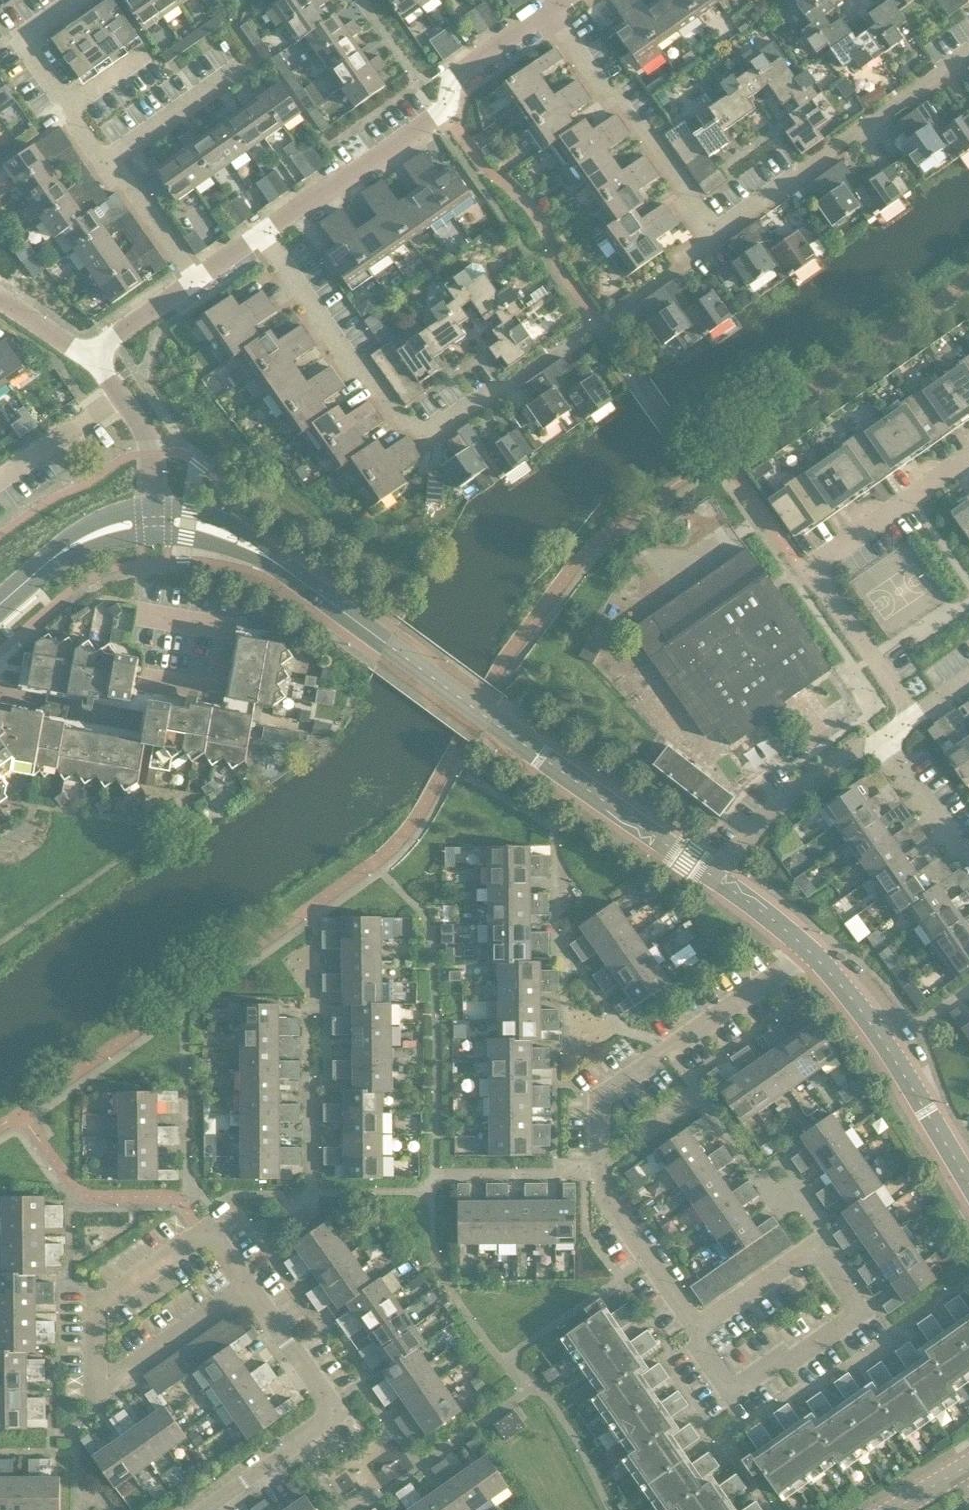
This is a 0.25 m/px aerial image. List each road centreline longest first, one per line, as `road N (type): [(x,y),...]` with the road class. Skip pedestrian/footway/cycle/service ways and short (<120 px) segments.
road 1 (residential): [(696,1328),(604,1198),(602,1098),(809,950)]
road 2 (residential): [(250,1287),(93,1395),(93,1306),(209,1226),(238,1269)]
road 3 (residential): [(596,328),(515,385),(423,434),(349,363),(262,235)]
road 4 (residential): [(696,1328),(815,1246),(861,1311),(732,1392),(698,1343)]
road 5 (residential): [(262,235),(443,111),(456,77),(550,13)]
road 6 (residential): [(912,714),(811,572),(968,460)]
road 7 (residential): [(250,1287),(340,1415),(205,1509)]
road 8 (residential): [(717,239),(968,54)]
road 9 (tertiary): [(968,1185),(867,1022),(809,950)]
road 10 (residential): [(717,239),(651,137),(605,92),(550,13)]
road 11 (residential): [(720,882),(802,790),(887,733)]
road 12 (tertiary): [(720,882),(544,759)]
road 13 (tertiary): [(375,635),(544,759)]
road 14 (residential): [(154,507),(141,426),(92,352)]
road 15 (residential): [(110,160),(243,69)]
road 16 (residential): [(66,111),(19,41),(80,0)]
road 17 (residential): [(195,281),(110,160)]
road 18 (residential): [(968,846),(887,733)]
road 19 (residential): [(607,320),(717,239)]
road 20 (tertiary): [(375,635),(270,556)]
road 21 (tertiary): [(154,507),(92,523),(41,567)]
road 22 (tertiary): [(270,556),(214,516),(154,507)]
road 23 (residential): [(92,352),(195,281)]

